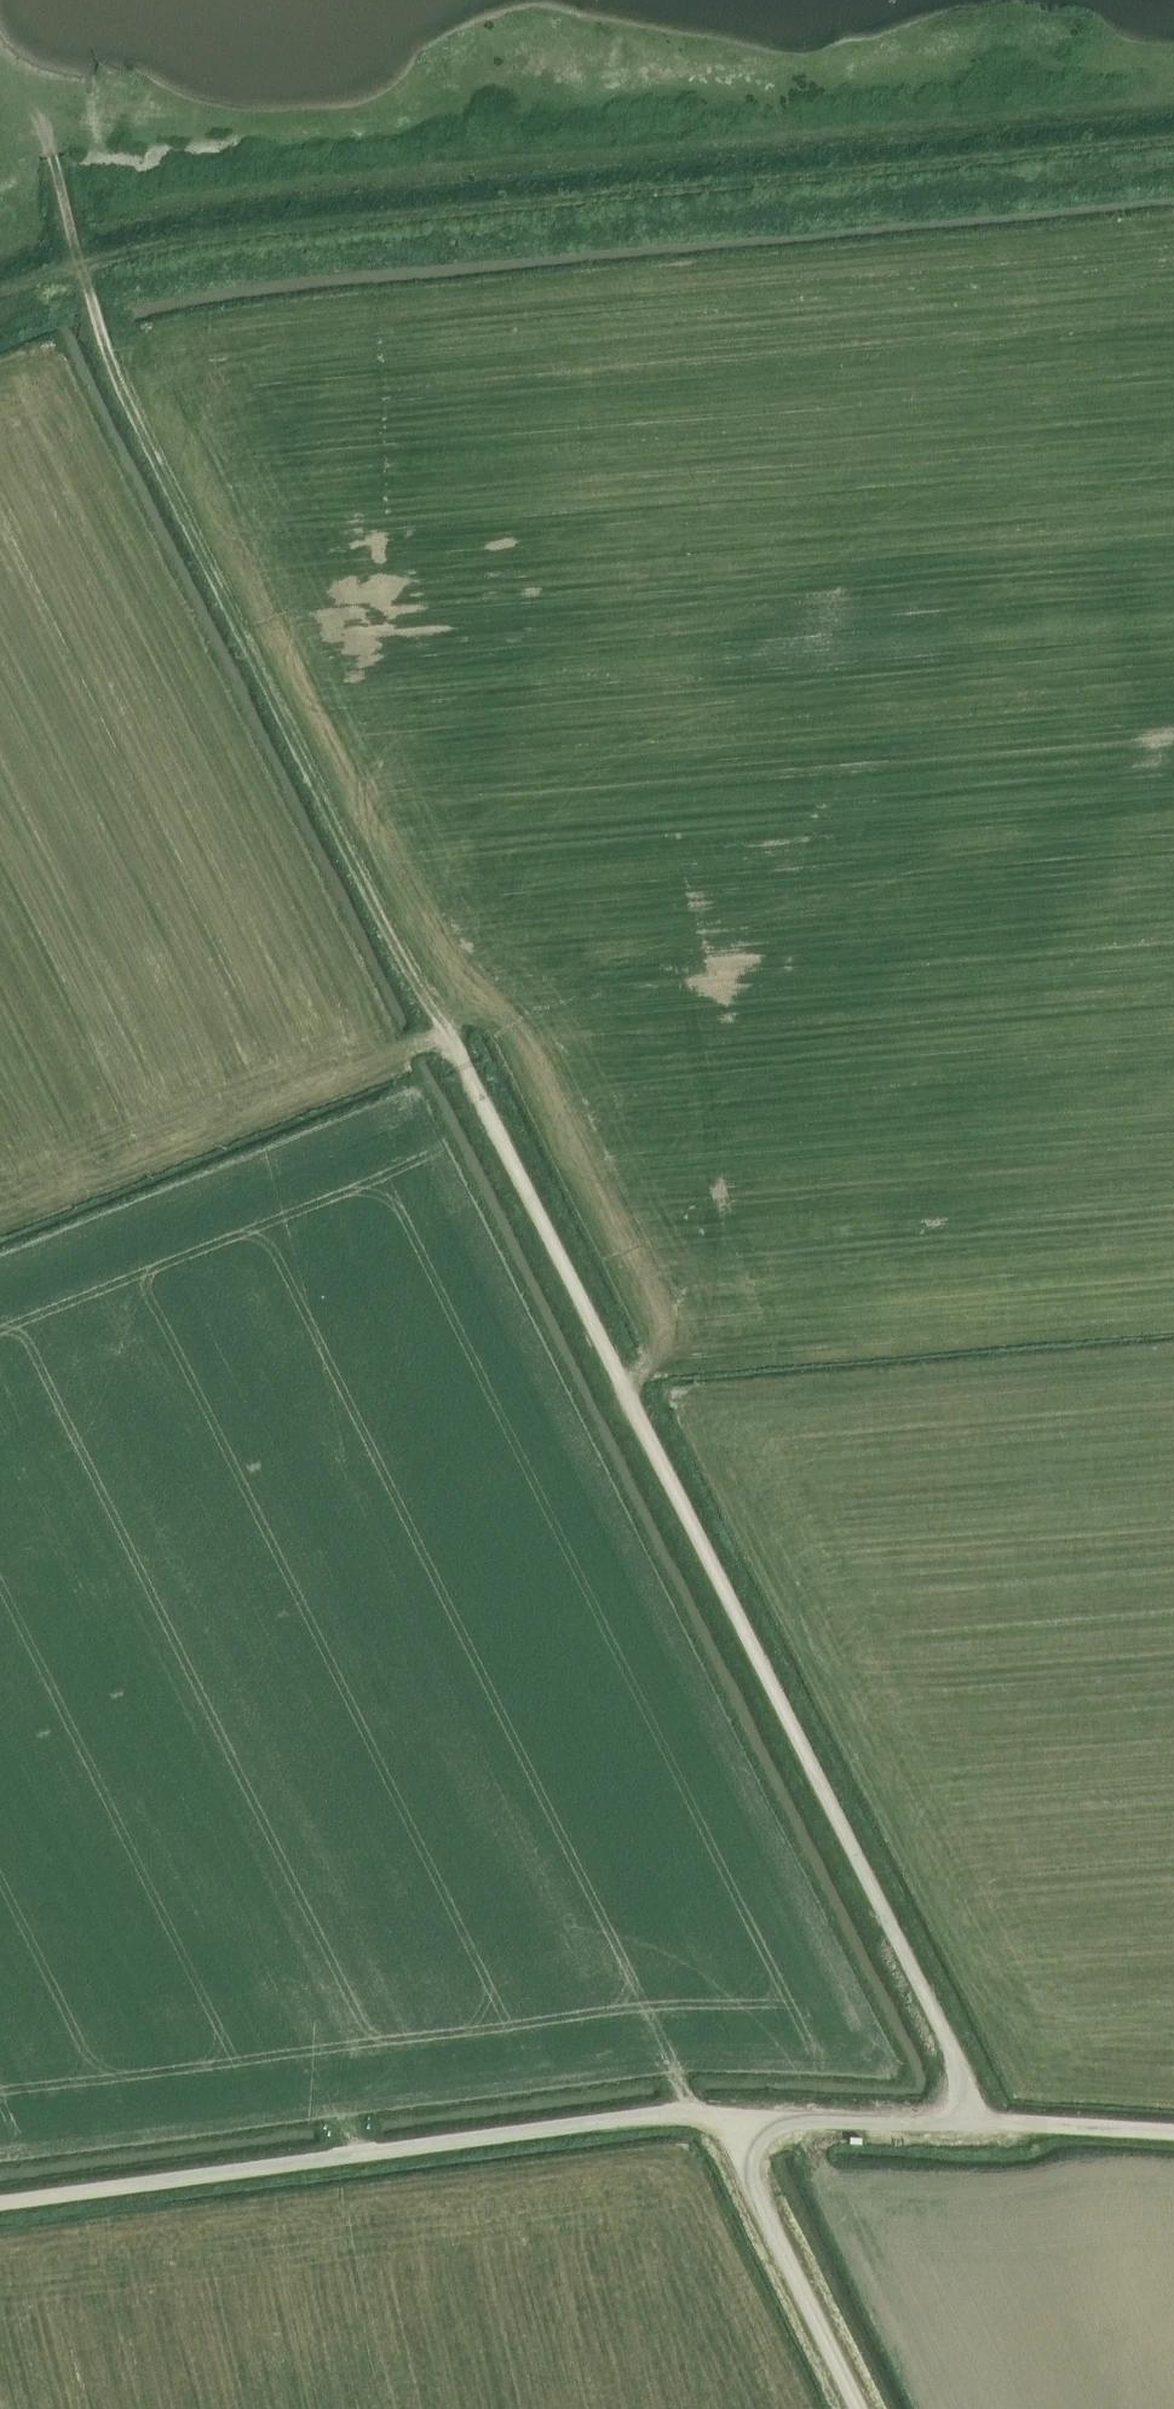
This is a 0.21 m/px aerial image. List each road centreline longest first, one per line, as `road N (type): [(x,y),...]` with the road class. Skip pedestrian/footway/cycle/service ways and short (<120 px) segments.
road 1 (unclassified): [(450,1041),(949,2047),(963,2121)]
road 2 (unclassified): [(746,2118),(653,2115),(0,2202)]
road 3 (unclassified): [(860,2408),(748,2176),(746,2118)]
road 4 (unclassified): [(746,2118),(963,2121)]
road 5 (unclassified): [(963,2121),(1173,2132)]

